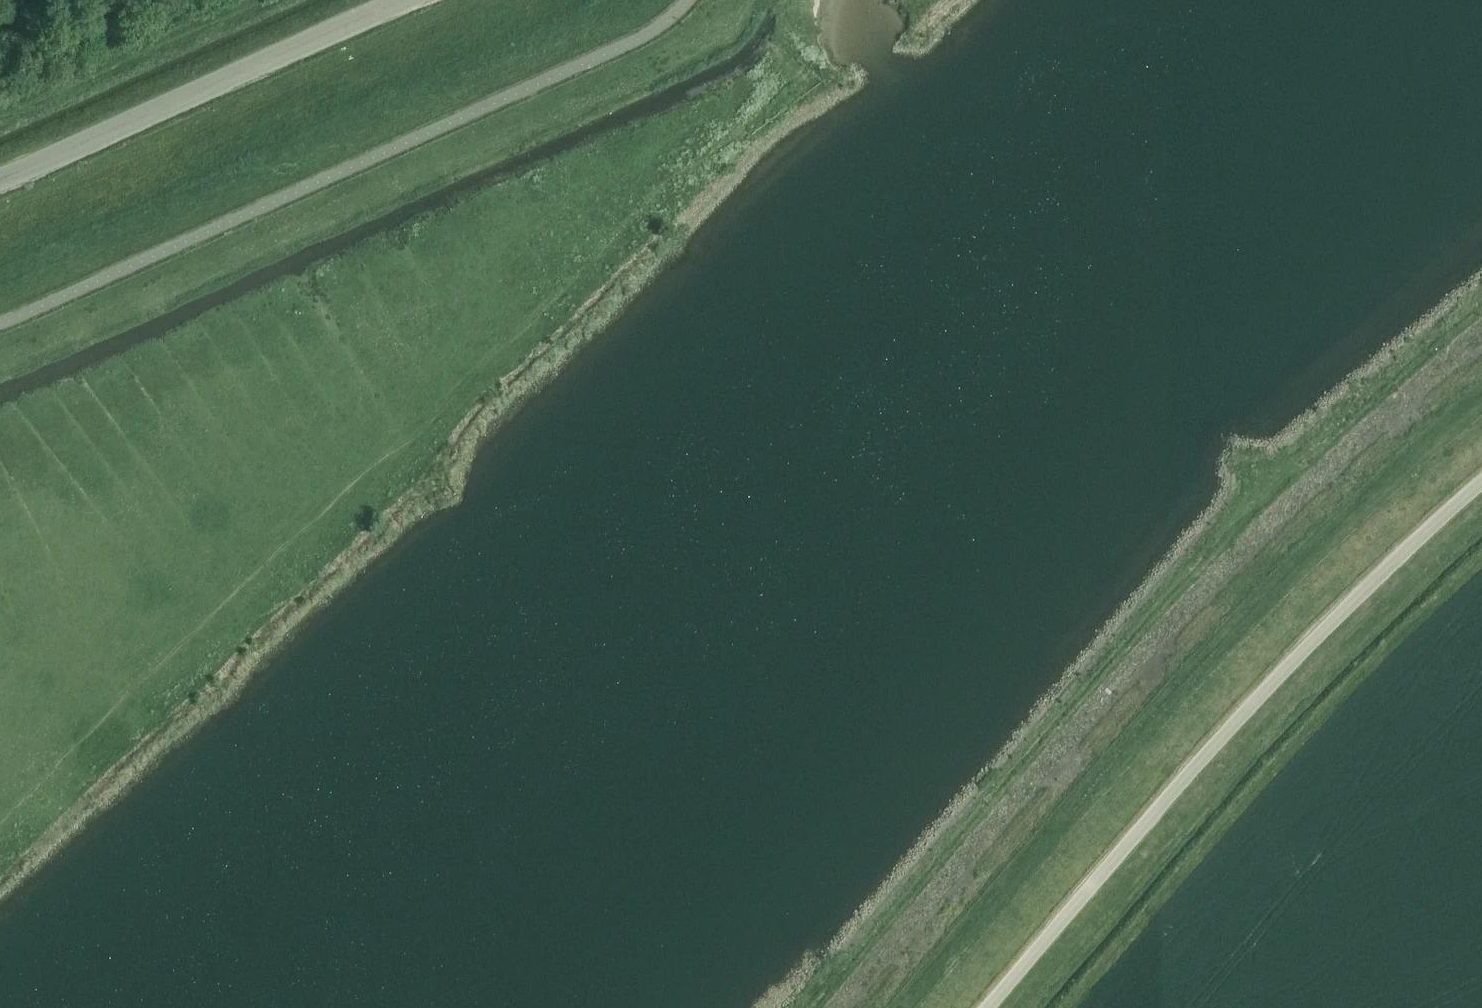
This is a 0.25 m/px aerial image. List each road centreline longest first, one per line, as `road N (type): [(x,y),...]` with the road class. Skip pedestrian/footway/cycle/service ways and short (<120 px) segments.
road 1 (unclassified): [(950,1007),(1155,758),(1294,612),(1481,442)]
road 2 (tertiary): [(0,181),(406,0)]

